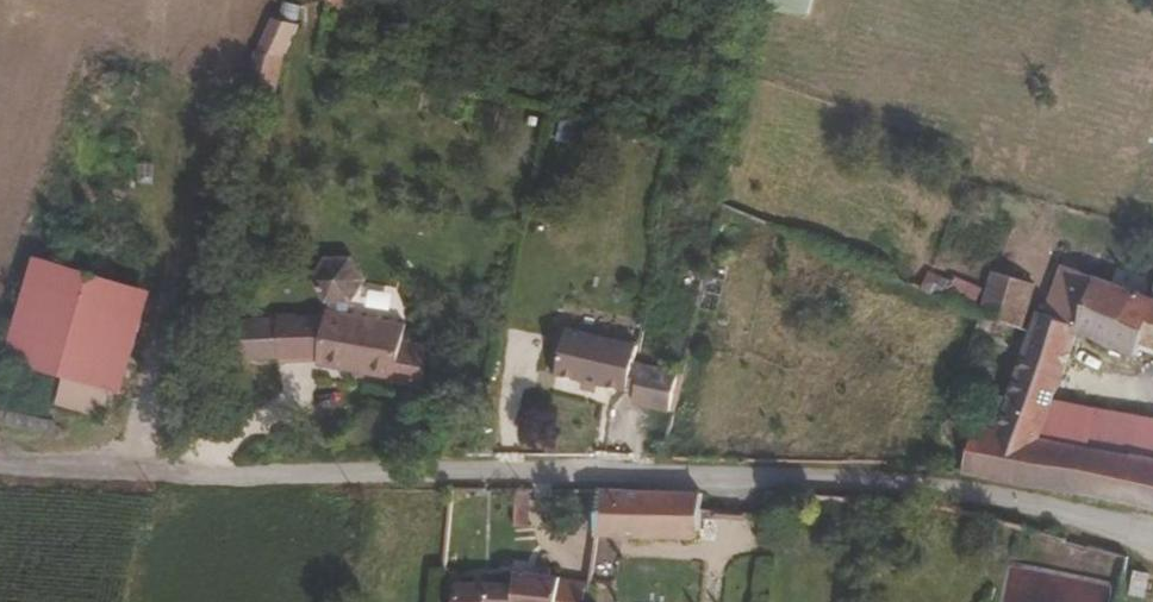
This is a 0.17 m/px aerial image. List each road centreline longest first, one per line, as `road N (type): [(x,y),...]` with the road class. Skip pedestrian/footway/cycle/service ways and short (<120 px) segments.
road 1 (unclassified): [(1152,536),(954,487),(870,477),(514,470),(232,477),(0,466)]

